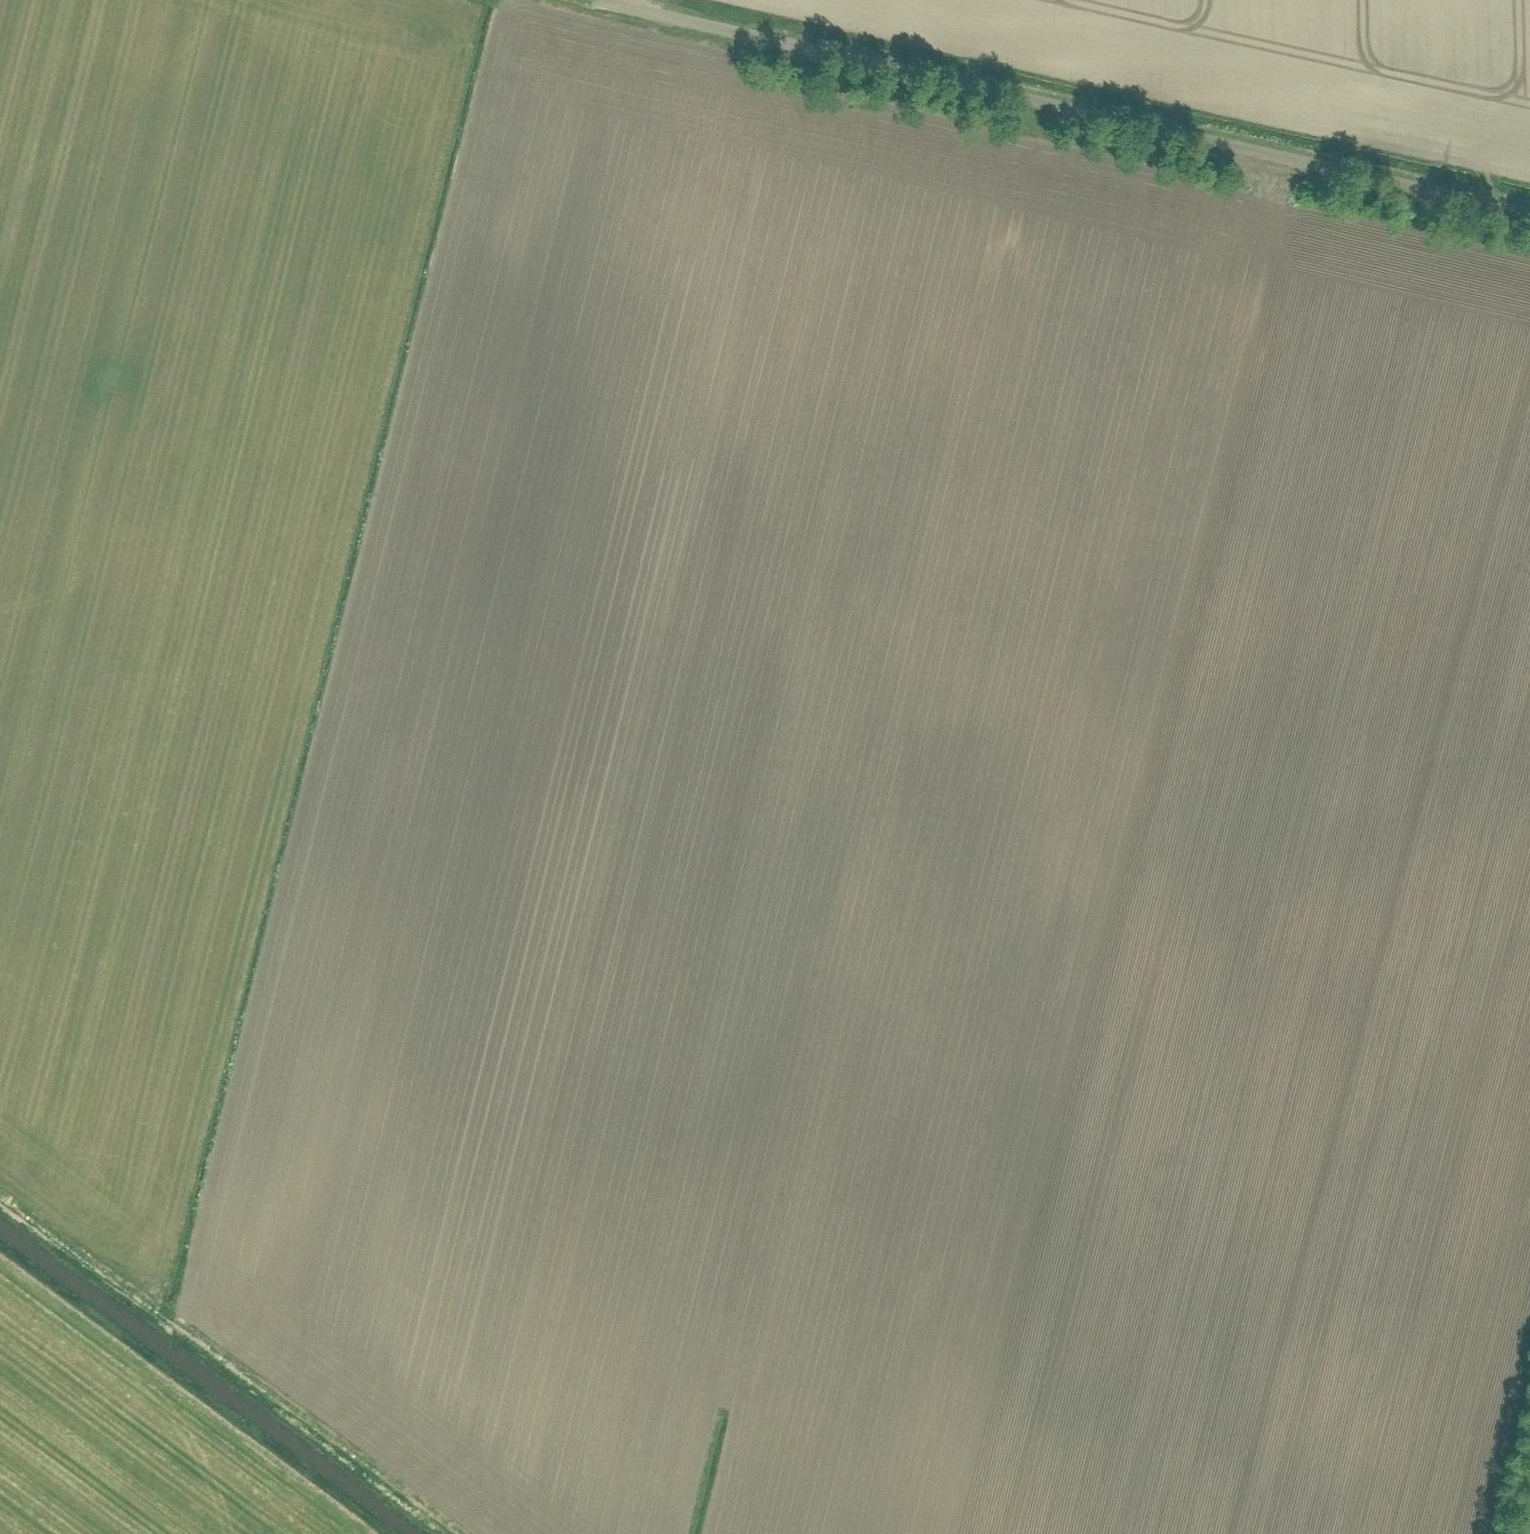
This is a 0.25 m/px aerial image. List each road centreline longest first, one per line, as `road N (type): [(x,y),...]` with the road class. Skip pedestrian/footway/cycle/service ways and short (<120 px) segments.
road 1 (unclassified): [(619,7),(1529,208)]

